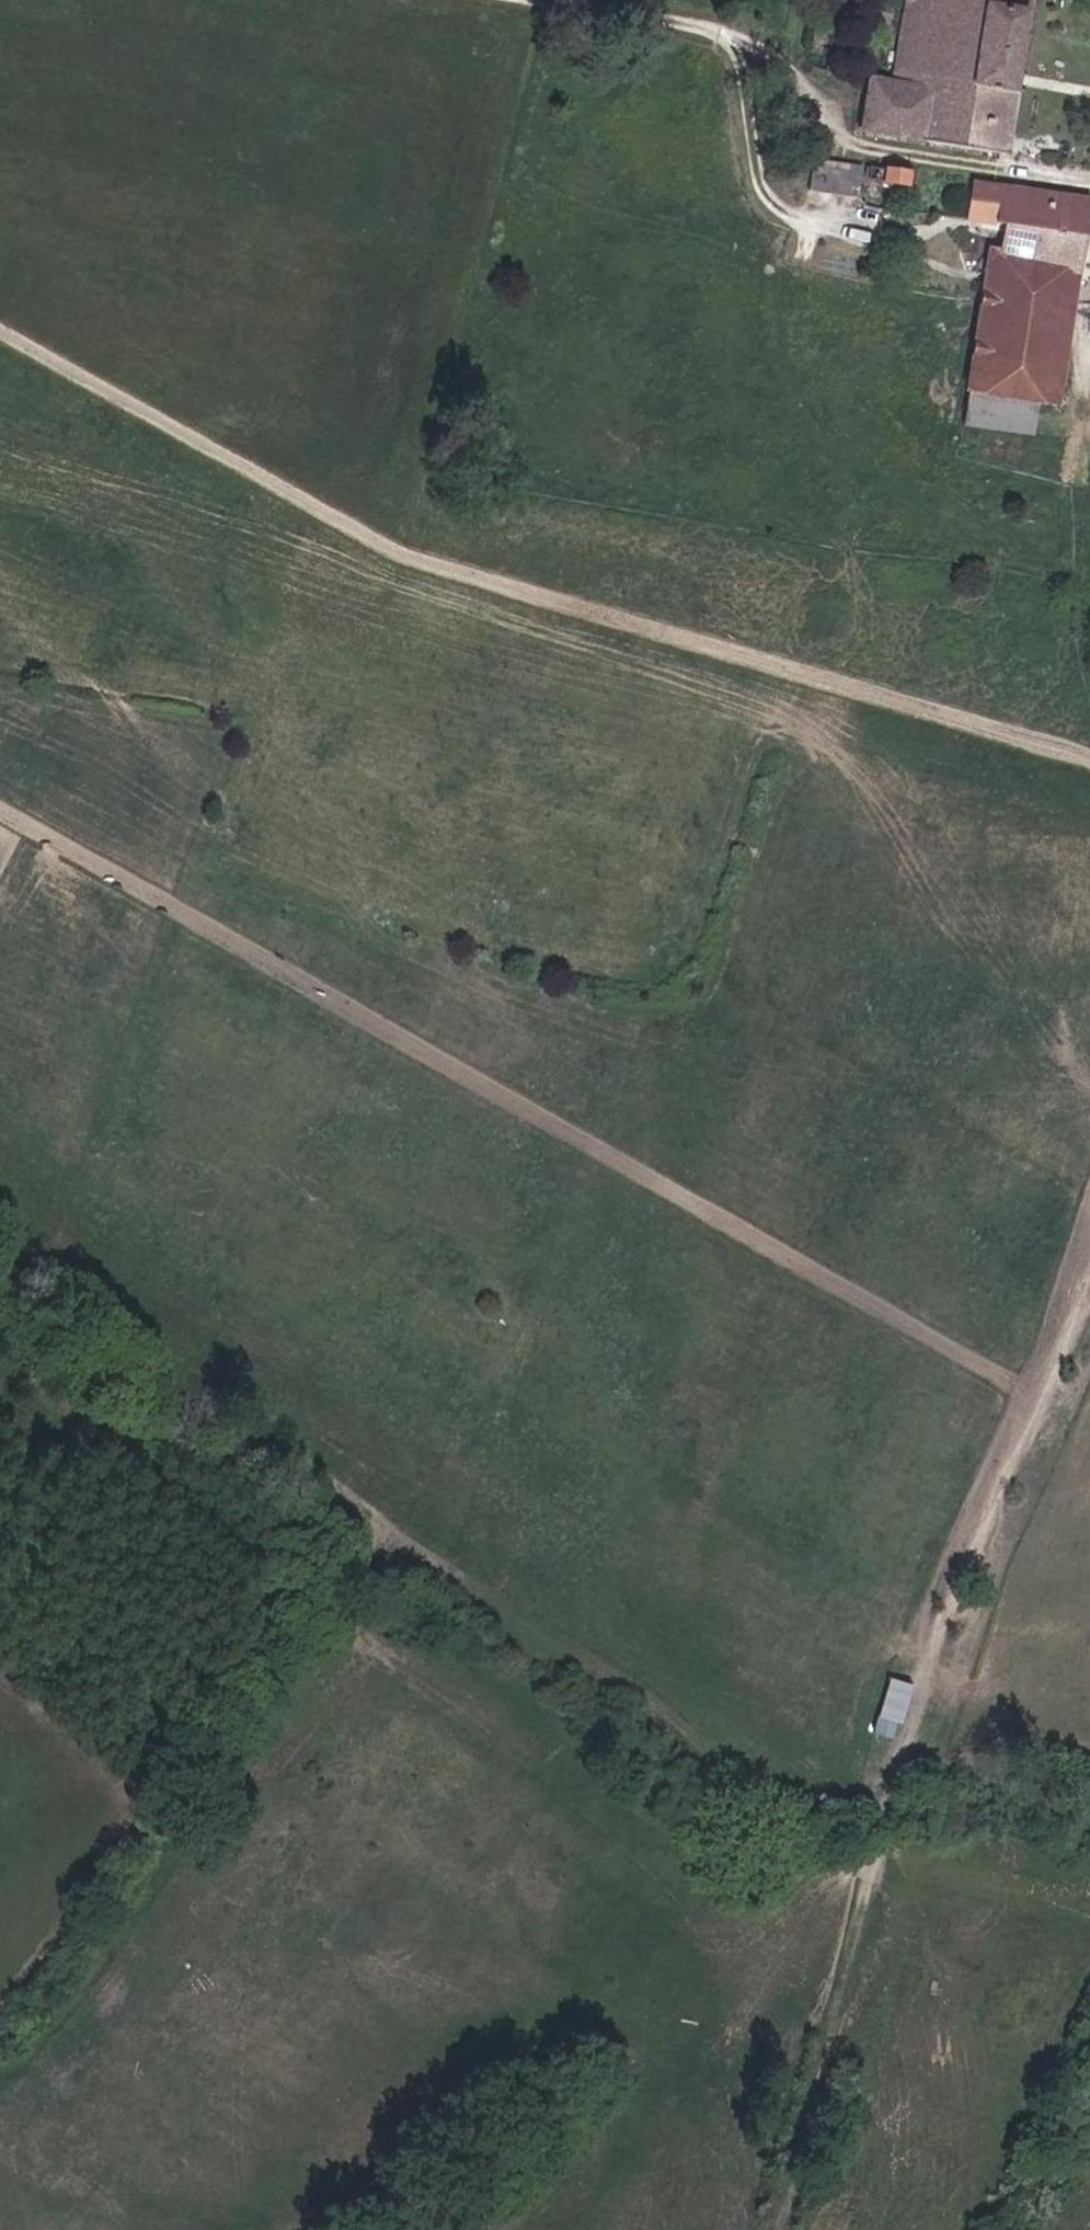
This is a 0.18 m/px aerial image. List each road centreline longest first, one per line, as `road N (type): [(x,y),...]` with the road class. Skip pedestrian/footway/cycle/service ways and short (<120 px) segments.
road 1 (track): [(875,1917),(946,1647),(1089,1309)]

